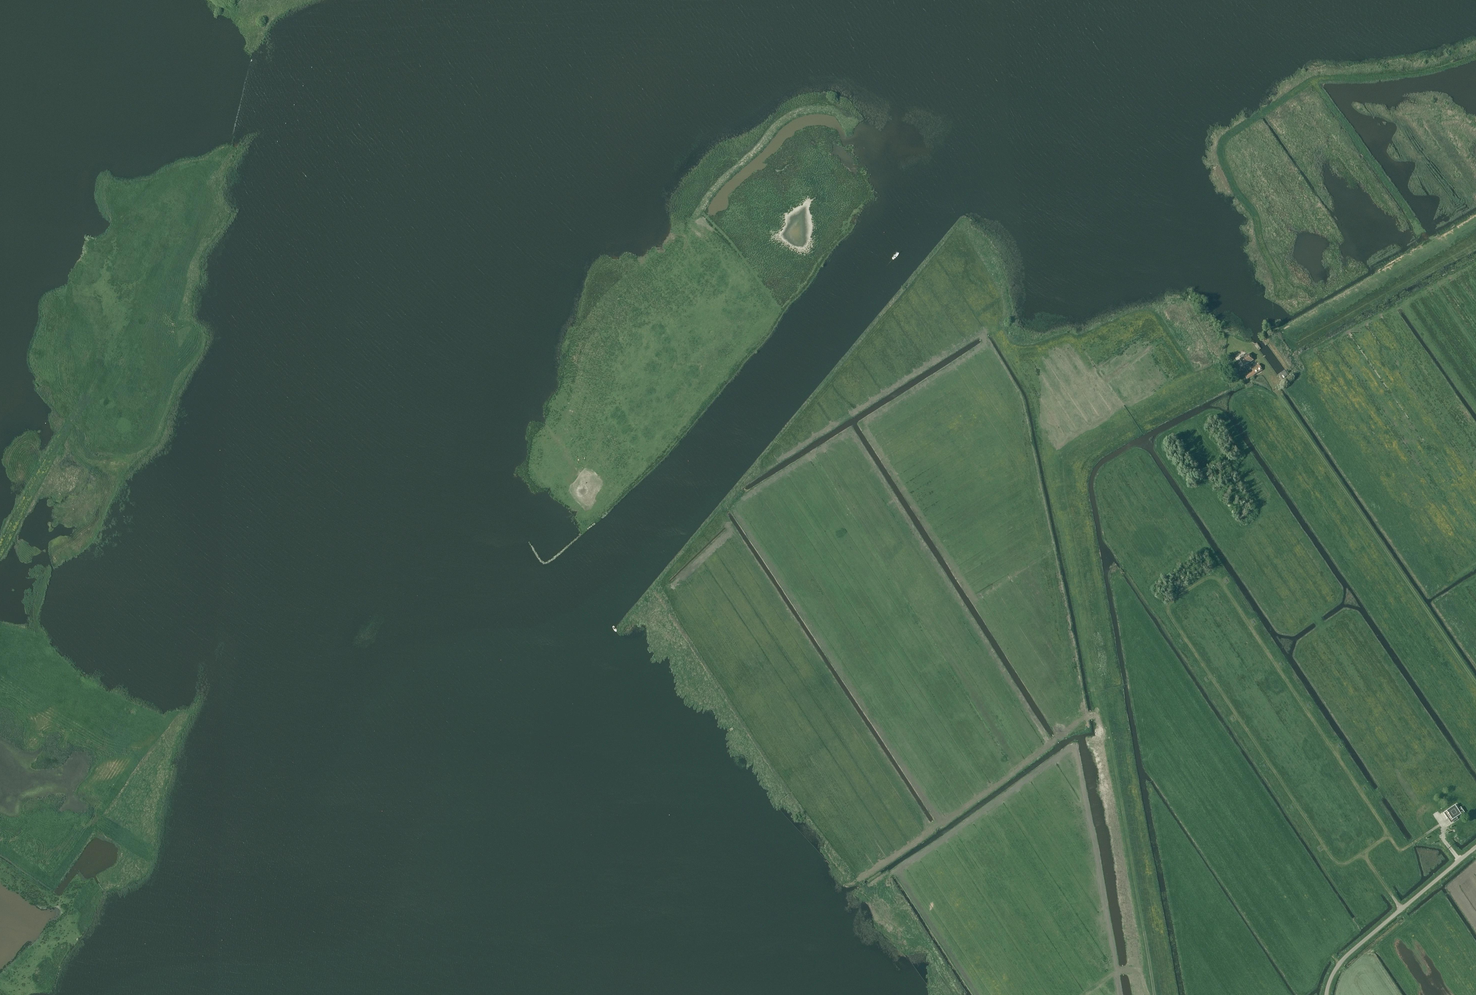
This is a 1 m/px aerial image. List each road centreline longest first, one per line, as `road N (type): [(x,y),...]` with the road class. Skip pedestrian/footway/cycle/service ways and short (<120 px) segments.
road 1 (track): [(1475,684),(1267,372)]
road 2 (track): [(1154,994),(1108,726),(1087,716)]
road 3 (unclassified): [(1326,994),(1352,950),(1475,847)]

